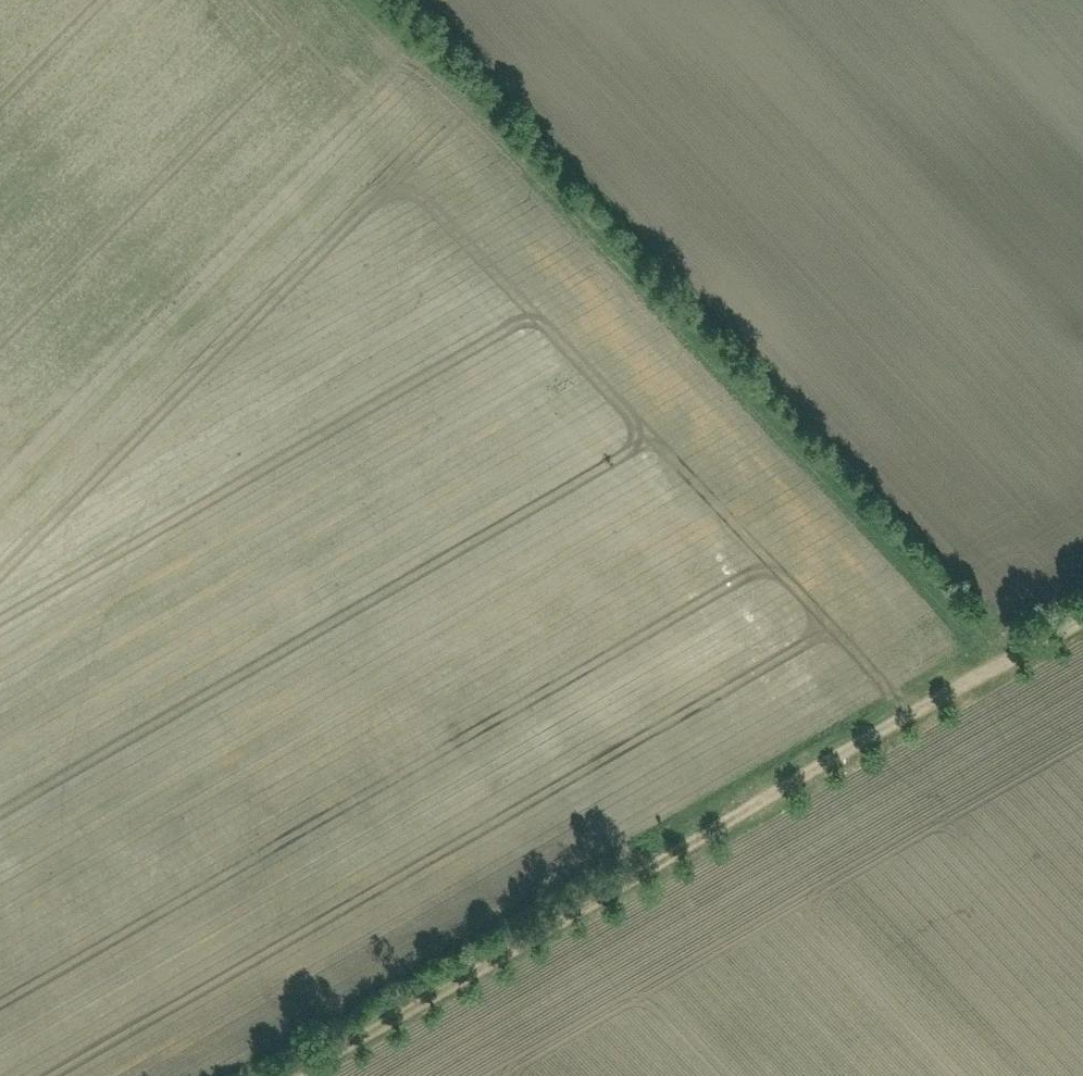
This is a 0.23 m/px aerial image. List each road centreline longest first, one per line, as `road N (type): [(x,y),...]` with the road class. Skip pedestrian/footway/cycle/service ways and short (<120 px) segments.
road 1 (track): [(1082,634),(312,1075)]

